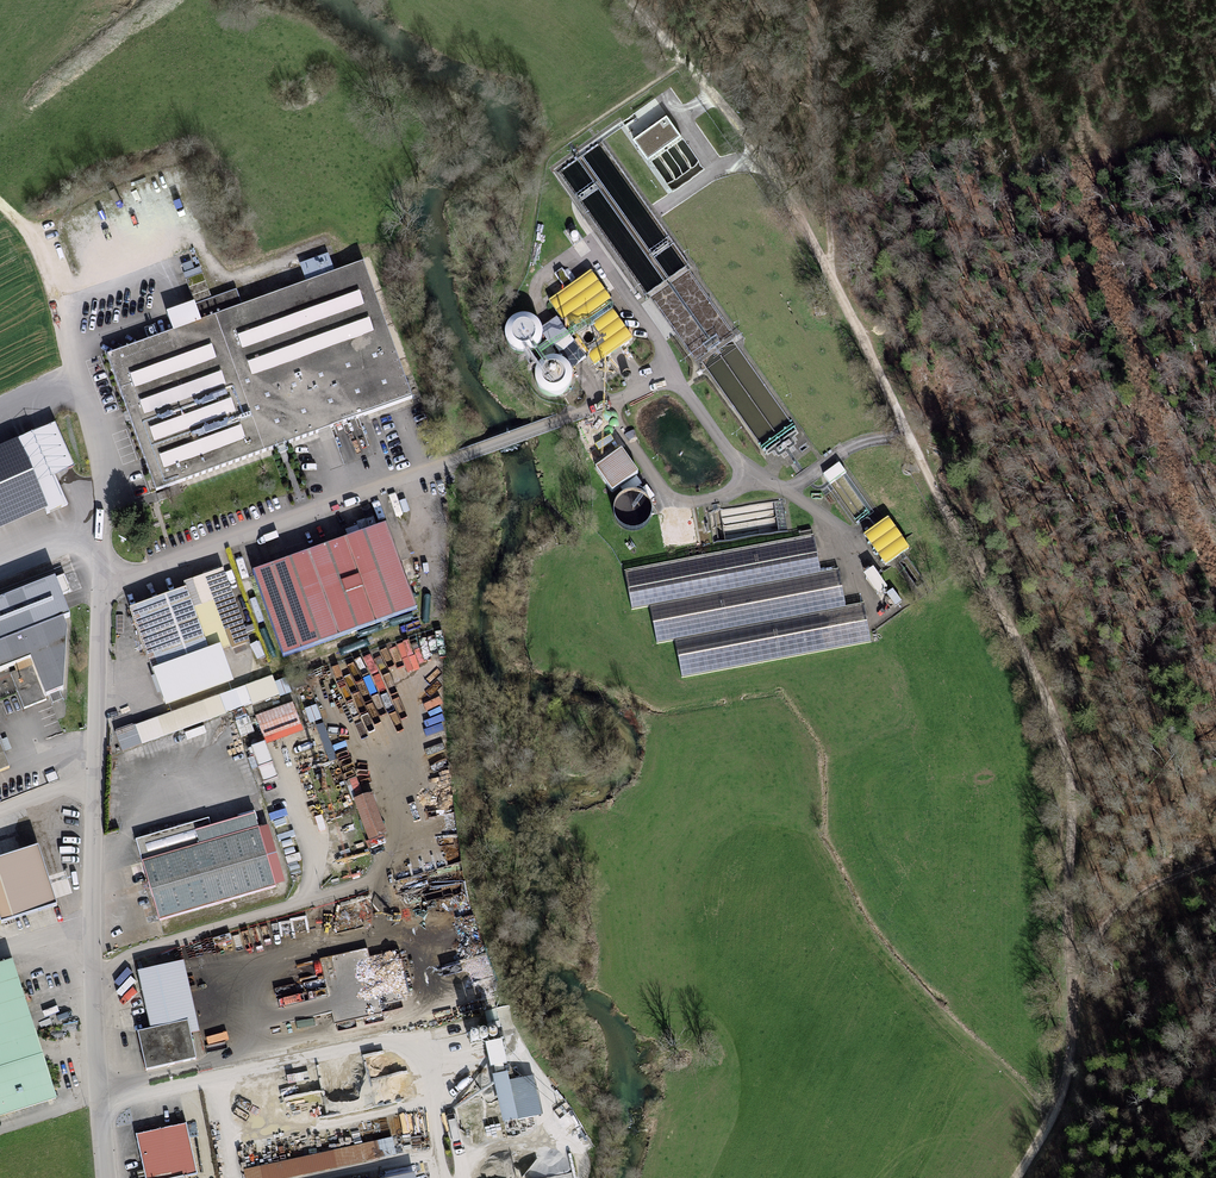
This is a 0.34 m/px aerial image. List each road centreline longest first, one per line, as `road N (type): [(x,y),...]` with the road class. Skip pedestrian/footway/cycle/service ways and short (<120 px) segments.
road 1 (track): [(625,0),(684,57),(799,221),(919,430),(1068,756),(1068,1042),(1052,1120),(1021,1177)]
road 2 (unclassified): [(39,239),(88,401),(103,512),(90,1017),(106,1177)]
road 3 (track): [(836,0),(825,27),(817,115),(824,214),(816,230),(799,221)]
road 4 (track): [(1072,973),(1104,927),(1148,889),(1215,859)]

